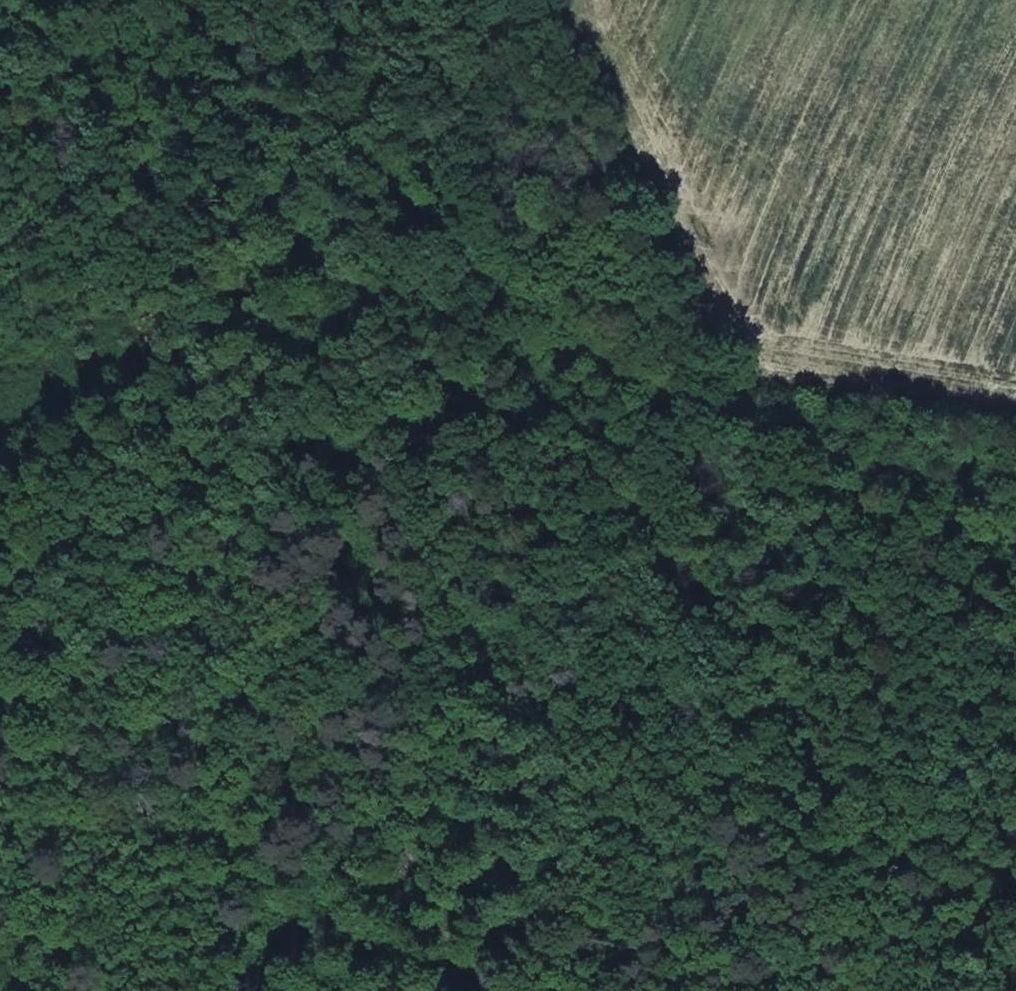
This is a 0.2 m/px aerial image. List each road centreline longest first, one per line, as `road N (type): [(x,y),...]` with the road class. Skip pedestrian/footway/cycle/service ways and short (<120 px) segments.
road 1 (track): [(562,990),(455,905),(369,800),(298,637),(211,479),(169,365),(137,307),(0,221)]

